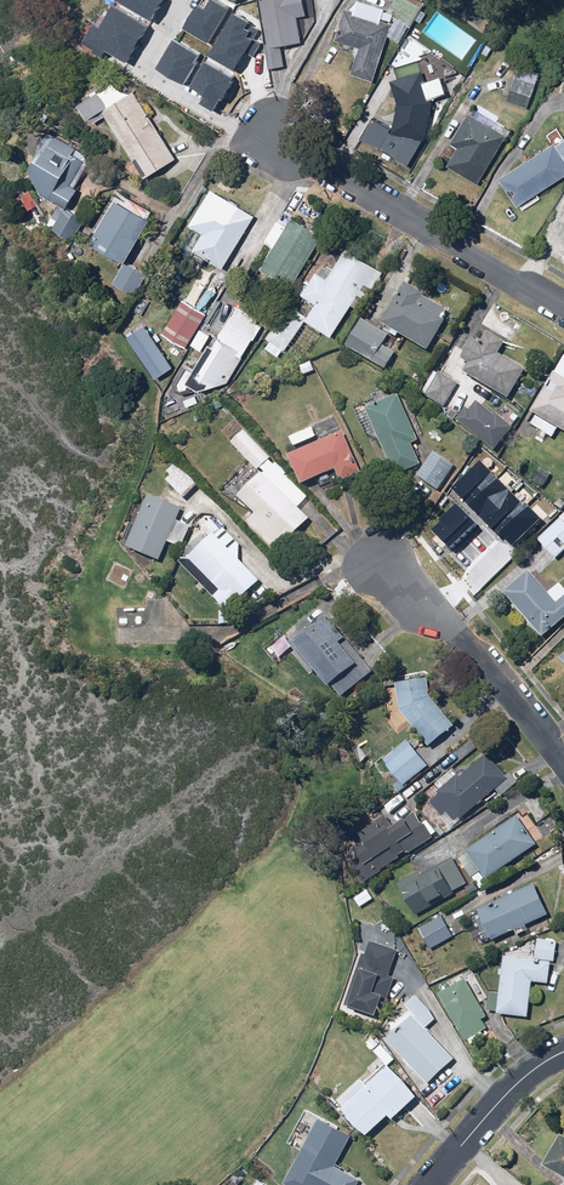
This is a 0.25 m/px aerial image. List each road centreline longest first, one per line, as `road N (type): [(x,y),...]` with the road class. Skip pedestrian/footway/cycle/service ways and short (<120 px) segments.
road 1 (residential): [(563,313),(274,131)]
road 2 (residential): [(563,762),(510,687),(371,557)]
road 3 (residential): [(274,131),(262,122),(232,127),(138,73),(182,0)]
road 4 (residential): [(563,1052),(514,1086),(428,1184)]

